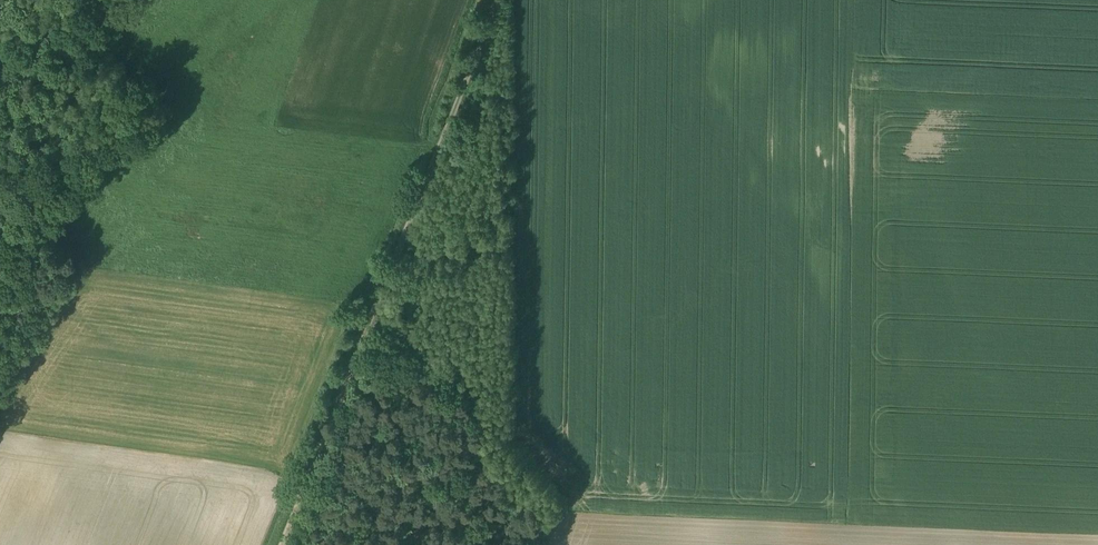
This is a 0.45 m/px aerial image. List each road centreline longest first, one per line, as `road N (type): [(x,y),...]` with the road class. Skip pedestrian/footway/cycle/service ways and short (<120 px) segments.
road 1 (track): [(287,544),(502,0)]

